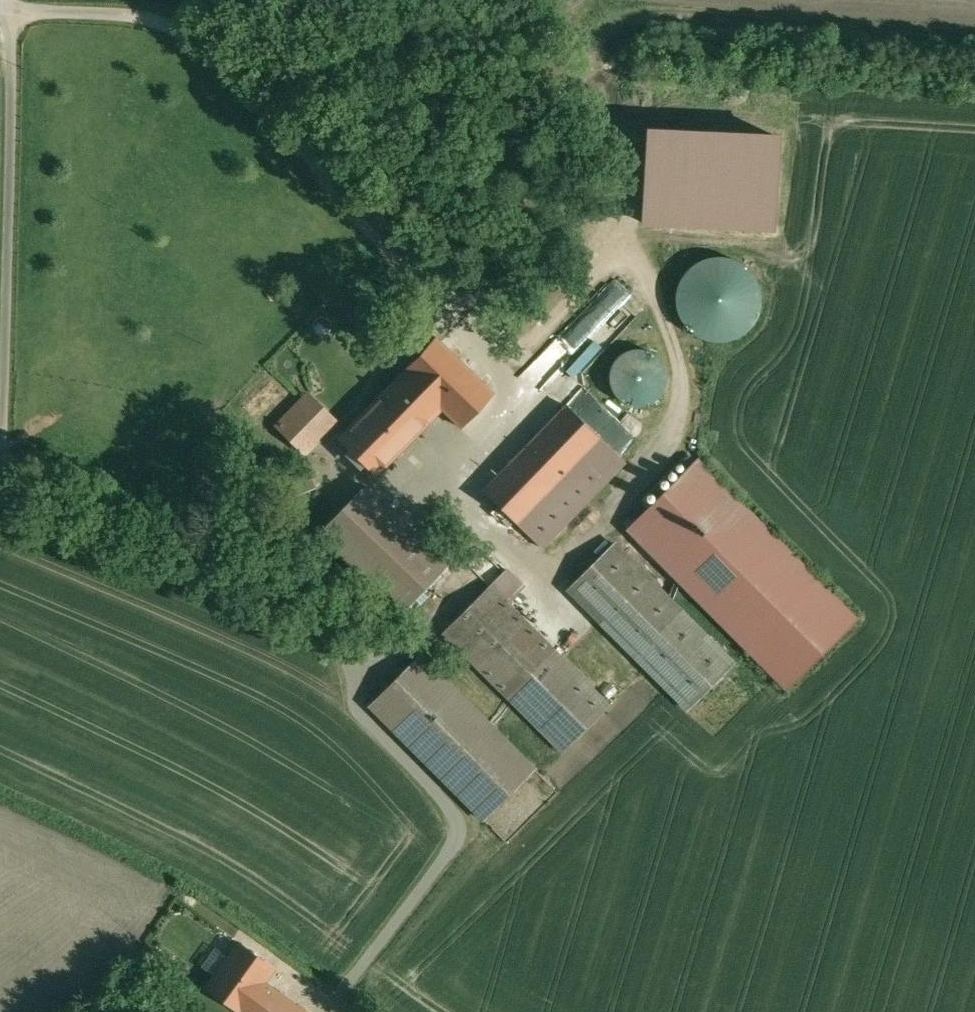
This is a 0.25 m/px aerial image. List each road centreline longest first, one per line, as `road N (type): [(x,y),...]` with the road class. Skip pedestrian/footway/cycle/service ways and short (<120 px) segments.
road 1 (track): [(9,18),(152,23),(170,30),(390,240),(510,383),(510,405),(413,503),(471,569),(447,597),(425,681),(478,704),(504,744),(348,995)]
road 2 (track): [(974,40),(647,15),(568,86),(407,128),(311,165)]
road 3 (track): [(425,681),(27,521),(3,504),(7,416)]

